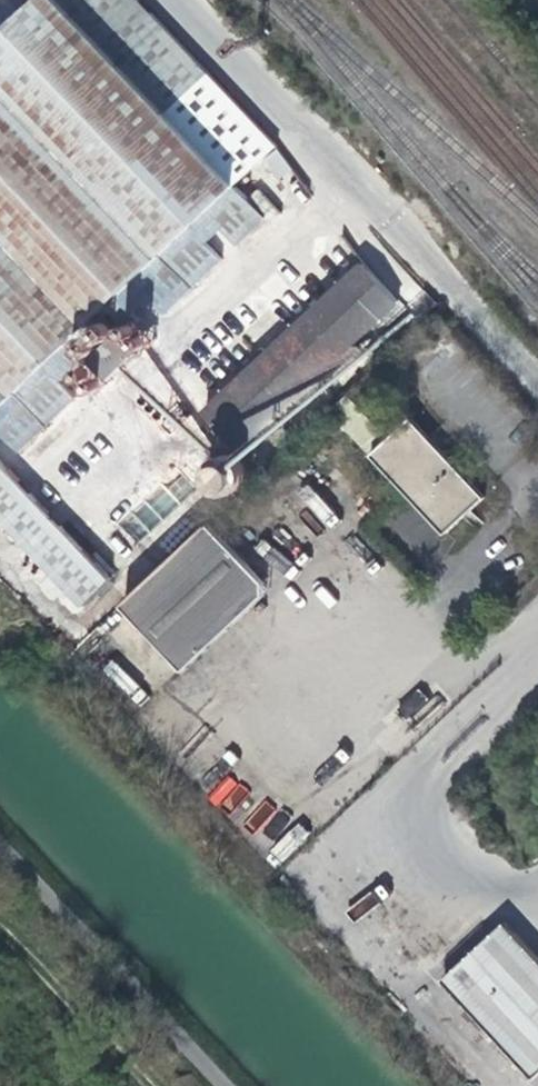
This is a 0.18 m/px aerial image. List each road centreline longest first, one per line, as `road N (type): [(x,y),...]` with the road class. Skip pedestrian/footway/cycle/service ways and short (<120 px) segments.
road 1 (unclassified): [(537,376),(172,0)]
road 2 (track): [(143,1085),(0,937)]

